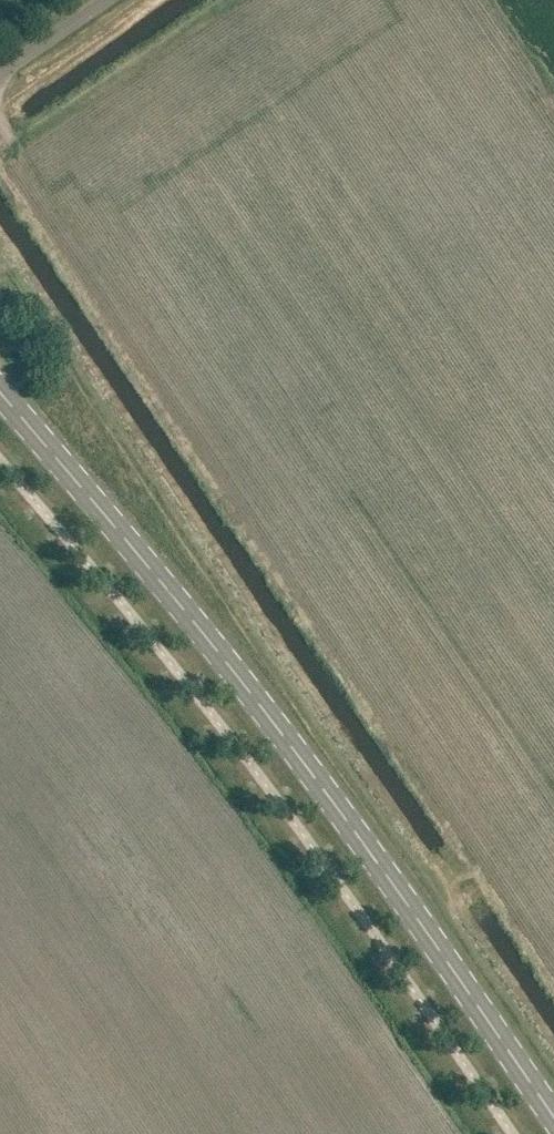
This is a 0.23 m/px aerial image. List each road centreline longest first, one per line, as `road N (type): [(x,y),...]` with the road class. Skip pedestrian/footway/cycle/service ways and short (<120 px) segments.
road 1 (primary): [(553,1118),(281,726),(0,389)]
road 2 (unclassified): [(0,74),(106,0)]

